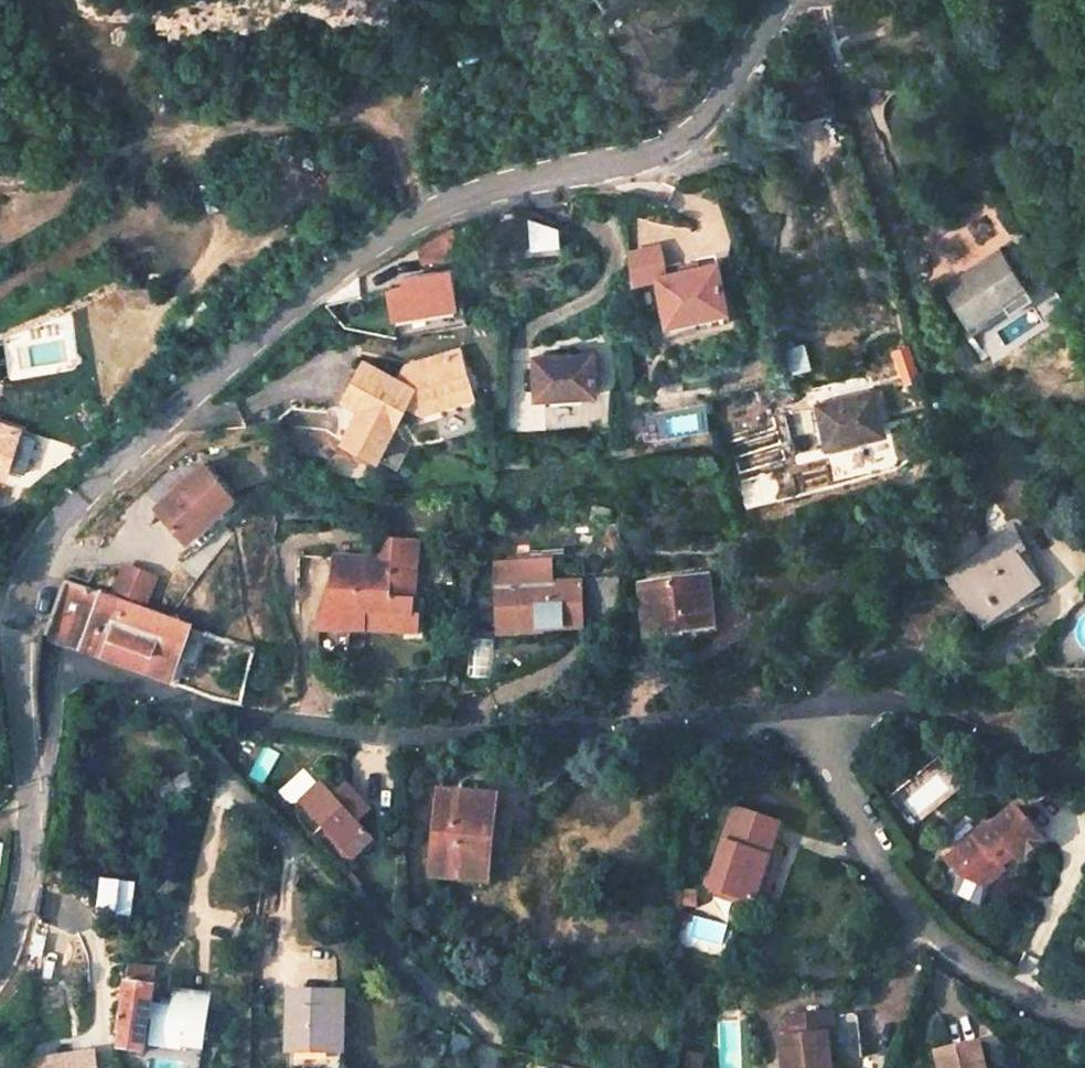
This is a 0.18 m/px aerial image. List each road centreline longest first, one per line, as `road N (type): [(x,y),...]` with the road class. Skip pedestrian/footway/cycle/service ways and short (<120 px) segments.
road 1 (tertiary): [(787,0),(695,136),(653,159),(508,189),(401,230),(300,295),(80,494),(30,563),(12,619),(29,777)]
road 2 (residential): [(801,718),(513,734),(318,729),(164,695)]
road 3 (residential): [(164,695),(227,778),(370,932),(493,1041)]
road 4 (residential): [(801,718),(878,876),(948,958),(990,1001),(1084,1031)]
road 5 (residential): [(1084,781),(876,709),(801,718)]
road 6 (residential): [(164,695),(94,668),(60,669),(49,695),(46,758),(29,777)]
road 7 (tertiary): [(29,777),(23,869),(0,950)]

